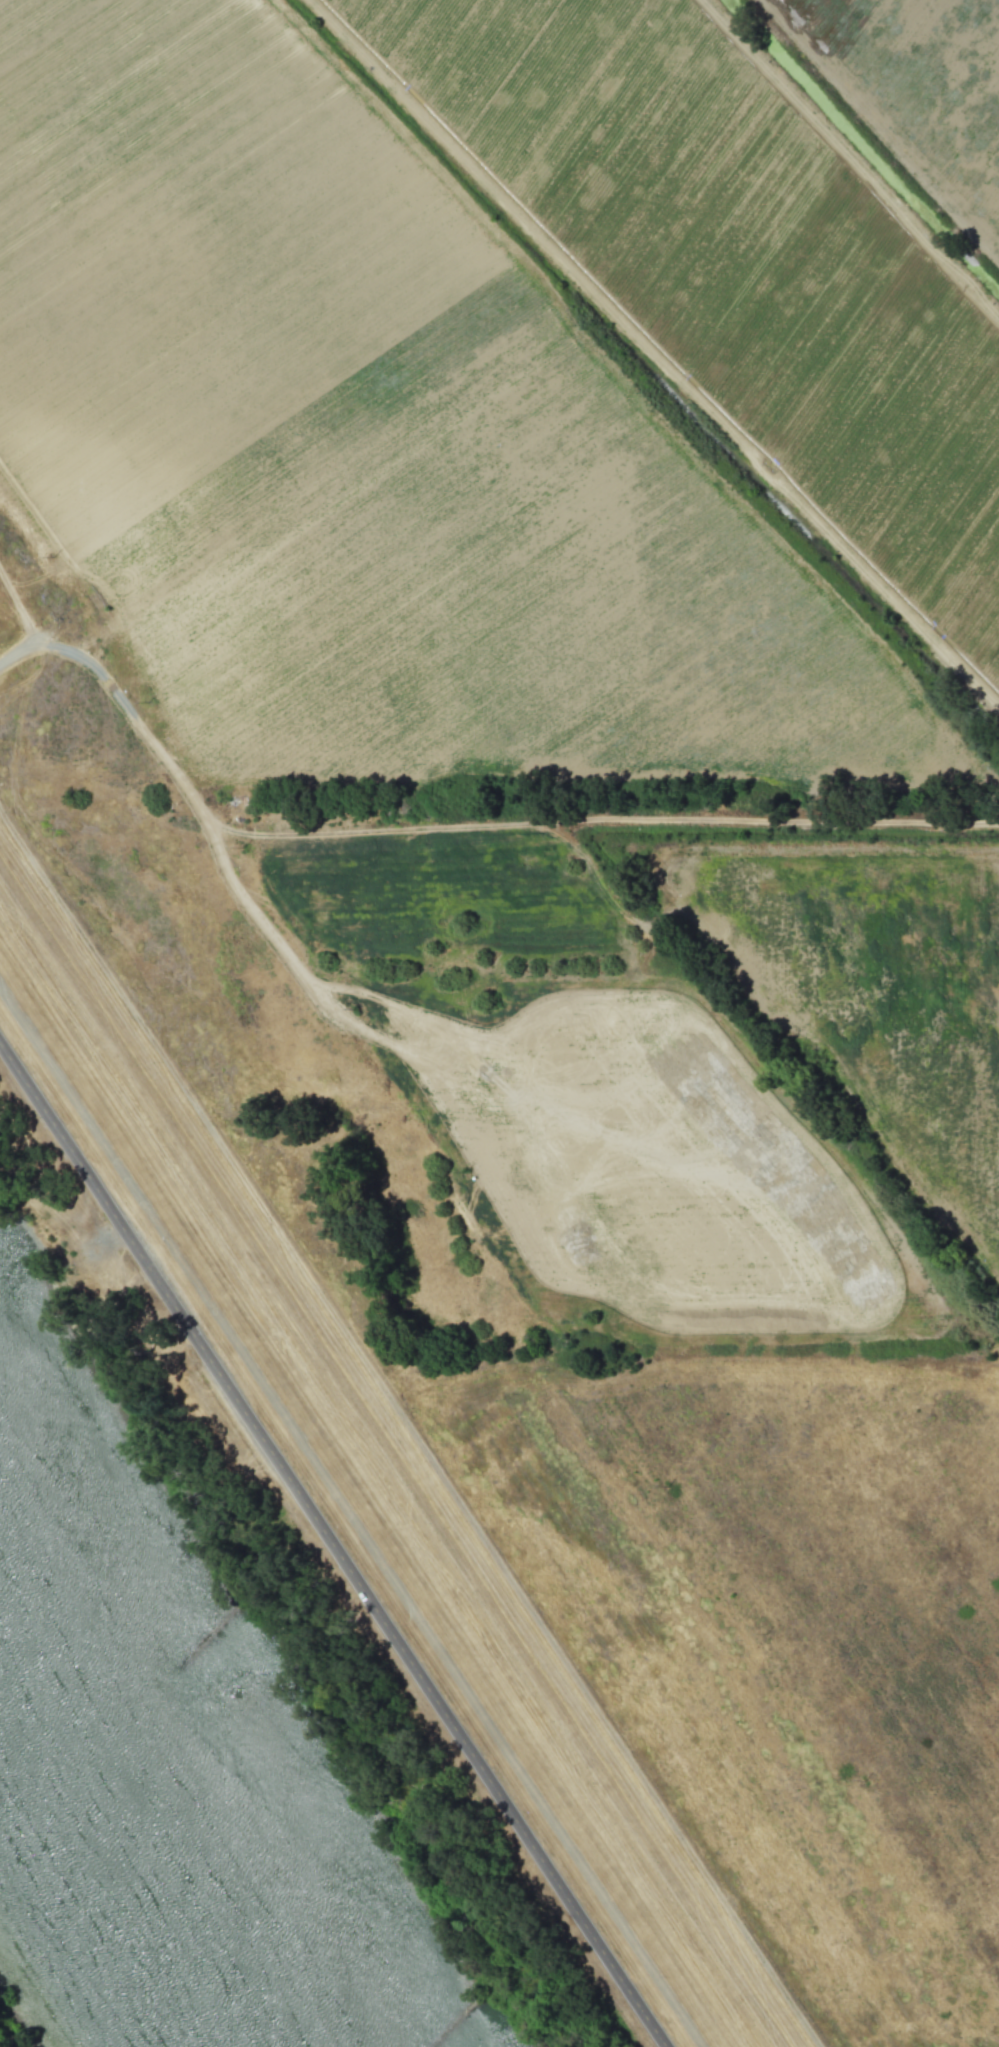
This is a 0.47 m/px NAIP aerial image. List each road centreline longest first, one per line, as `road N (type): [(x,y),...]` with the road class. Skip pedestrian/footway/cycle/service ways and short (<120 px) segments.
road 1 (secondary): [(668,2046),(0,1040)]

